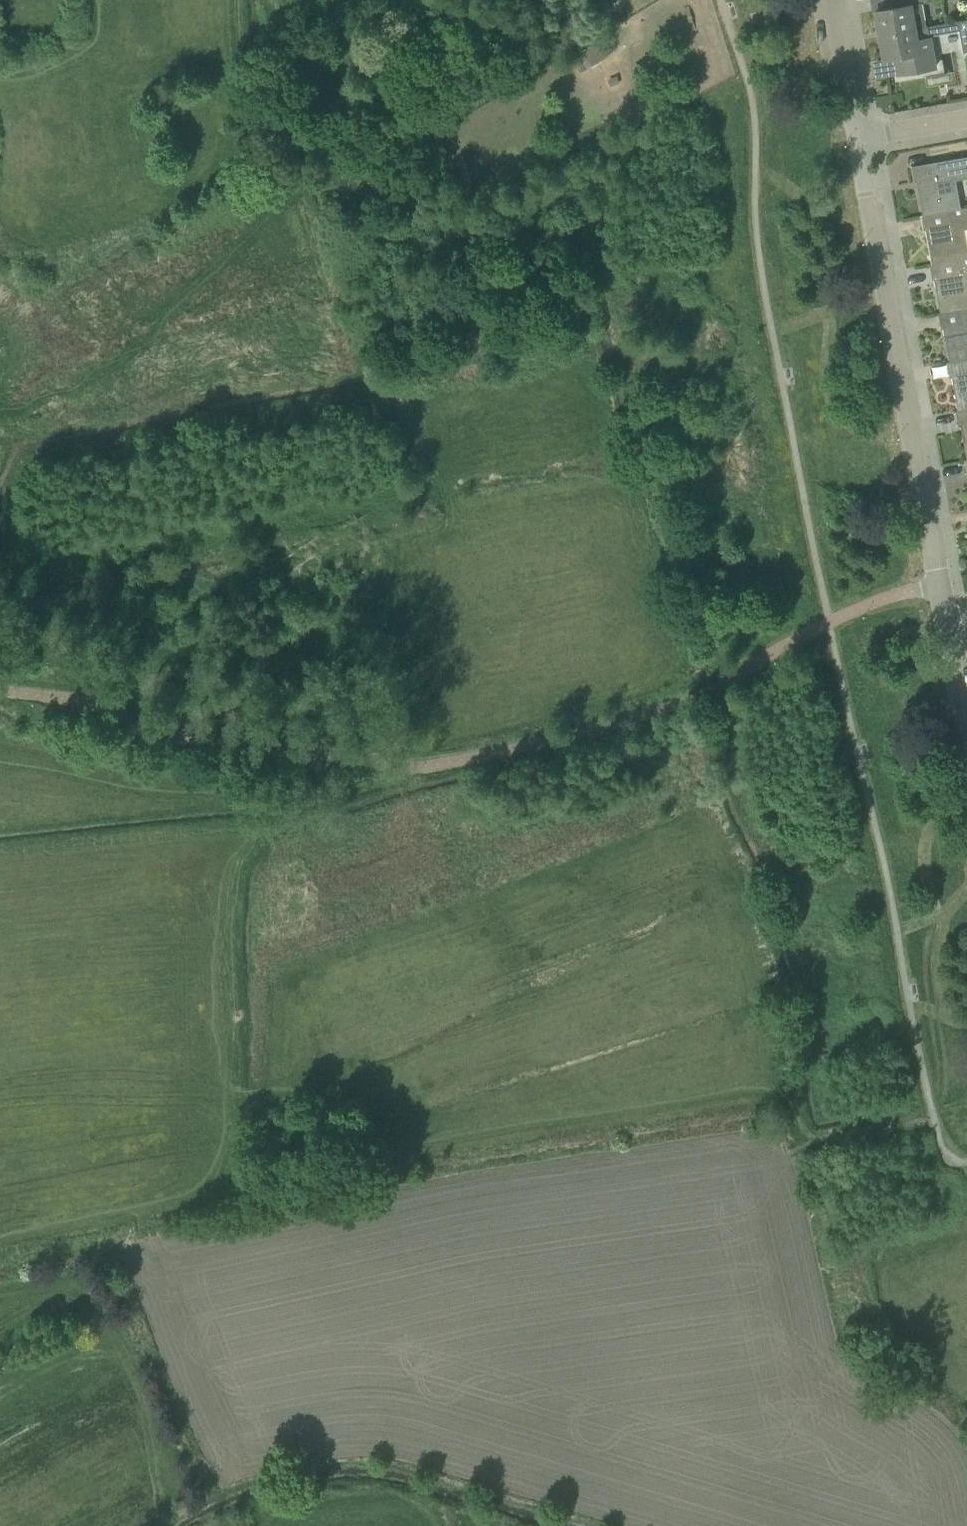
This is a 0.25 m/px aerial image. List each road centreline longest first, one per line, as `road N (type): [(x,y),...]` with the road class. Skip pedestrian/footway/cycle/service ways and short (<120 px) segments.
road 1 (residential): [(966,750),(863,138)]
road 2 (track): [(627,0),(341,170)]
road 3 (residential): [(863,138),(837,0)]

